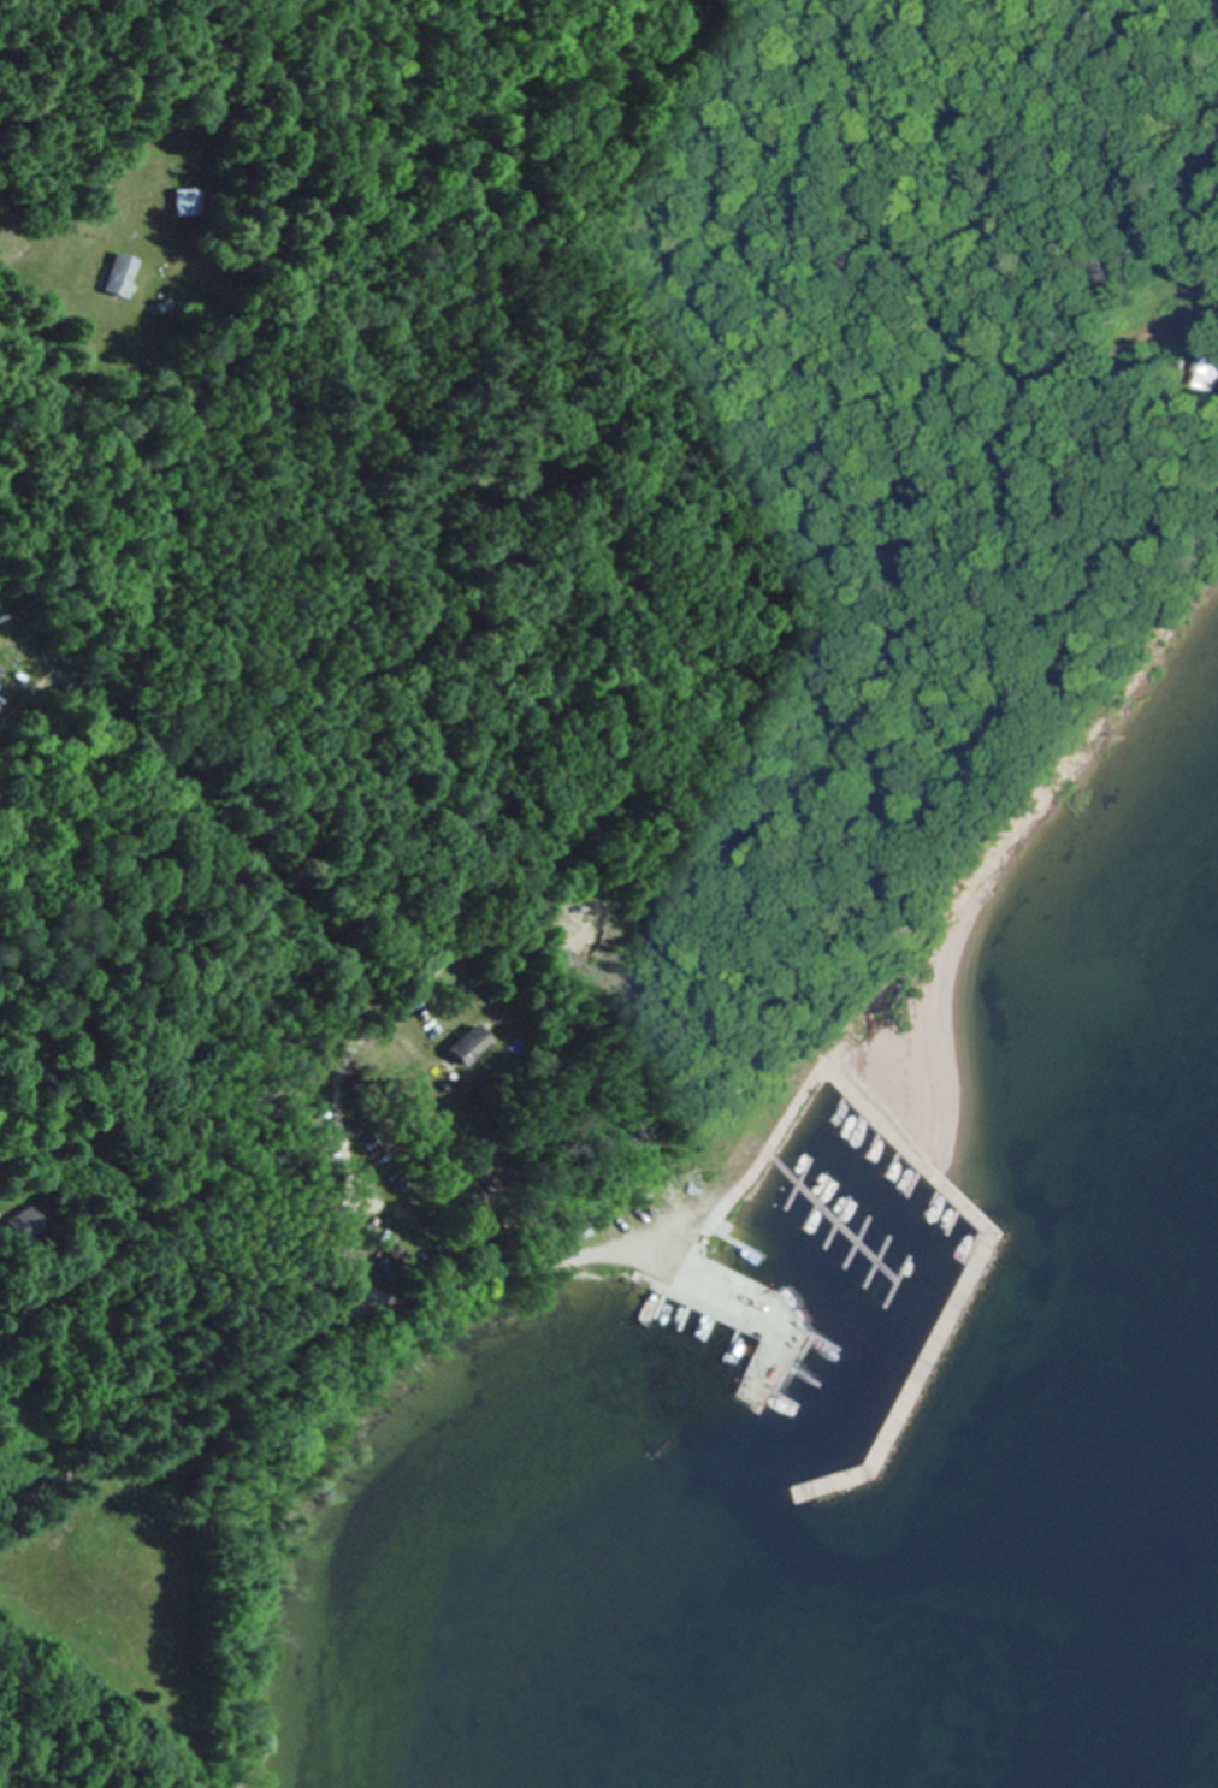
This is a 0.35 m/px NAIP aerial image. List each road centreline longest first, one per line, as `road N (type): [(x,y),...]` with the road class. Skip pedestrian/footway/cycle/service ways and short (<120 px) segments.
road 1 (residential): [(883,0),(898,239),(880,449),(805,624),(313,1079),(57,1285),(0,1341)]
road 2 (tertiary): [(313,1079),(355,1285),(388,1301),(615,1253),(679,1274)]

